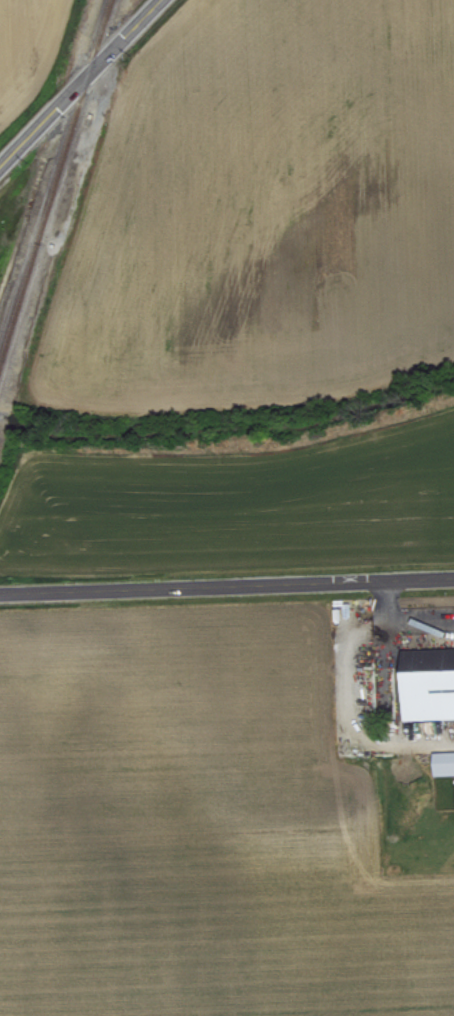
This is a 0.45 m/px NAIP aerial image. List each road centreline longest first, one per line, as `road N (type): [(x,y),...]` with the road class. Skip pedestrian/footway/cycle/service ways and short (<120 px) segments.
road 1 (tertiary): [(0,593),(453,578)]
road 2 (primary): [(0,169),(163,0)]

